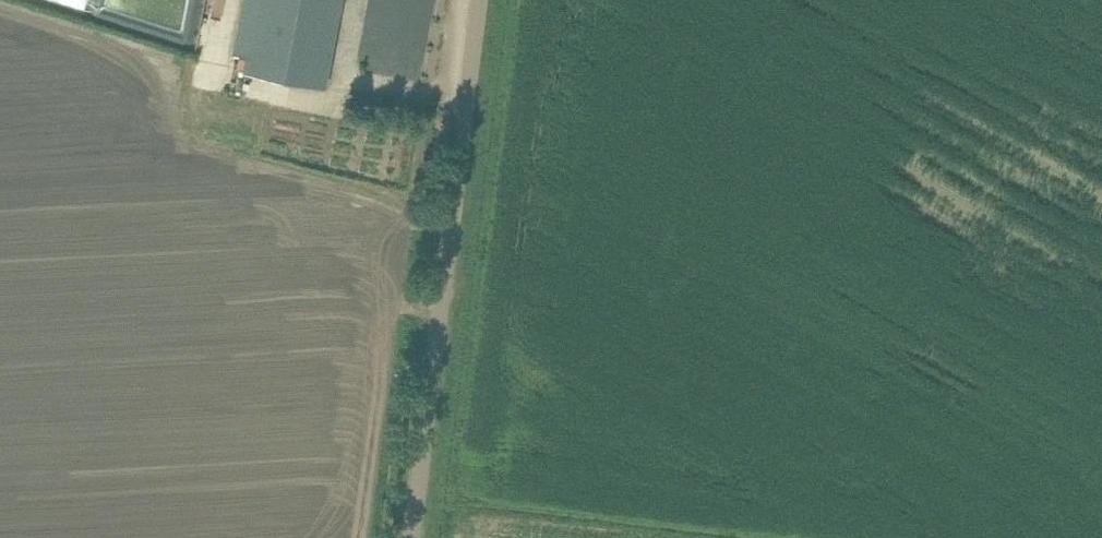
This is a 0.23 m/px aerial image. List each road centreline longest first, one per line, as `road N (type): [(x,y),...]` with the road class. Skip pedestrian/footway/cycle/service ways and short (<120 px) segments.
road 1 (unclassified): [(484,0),(420,537)]

